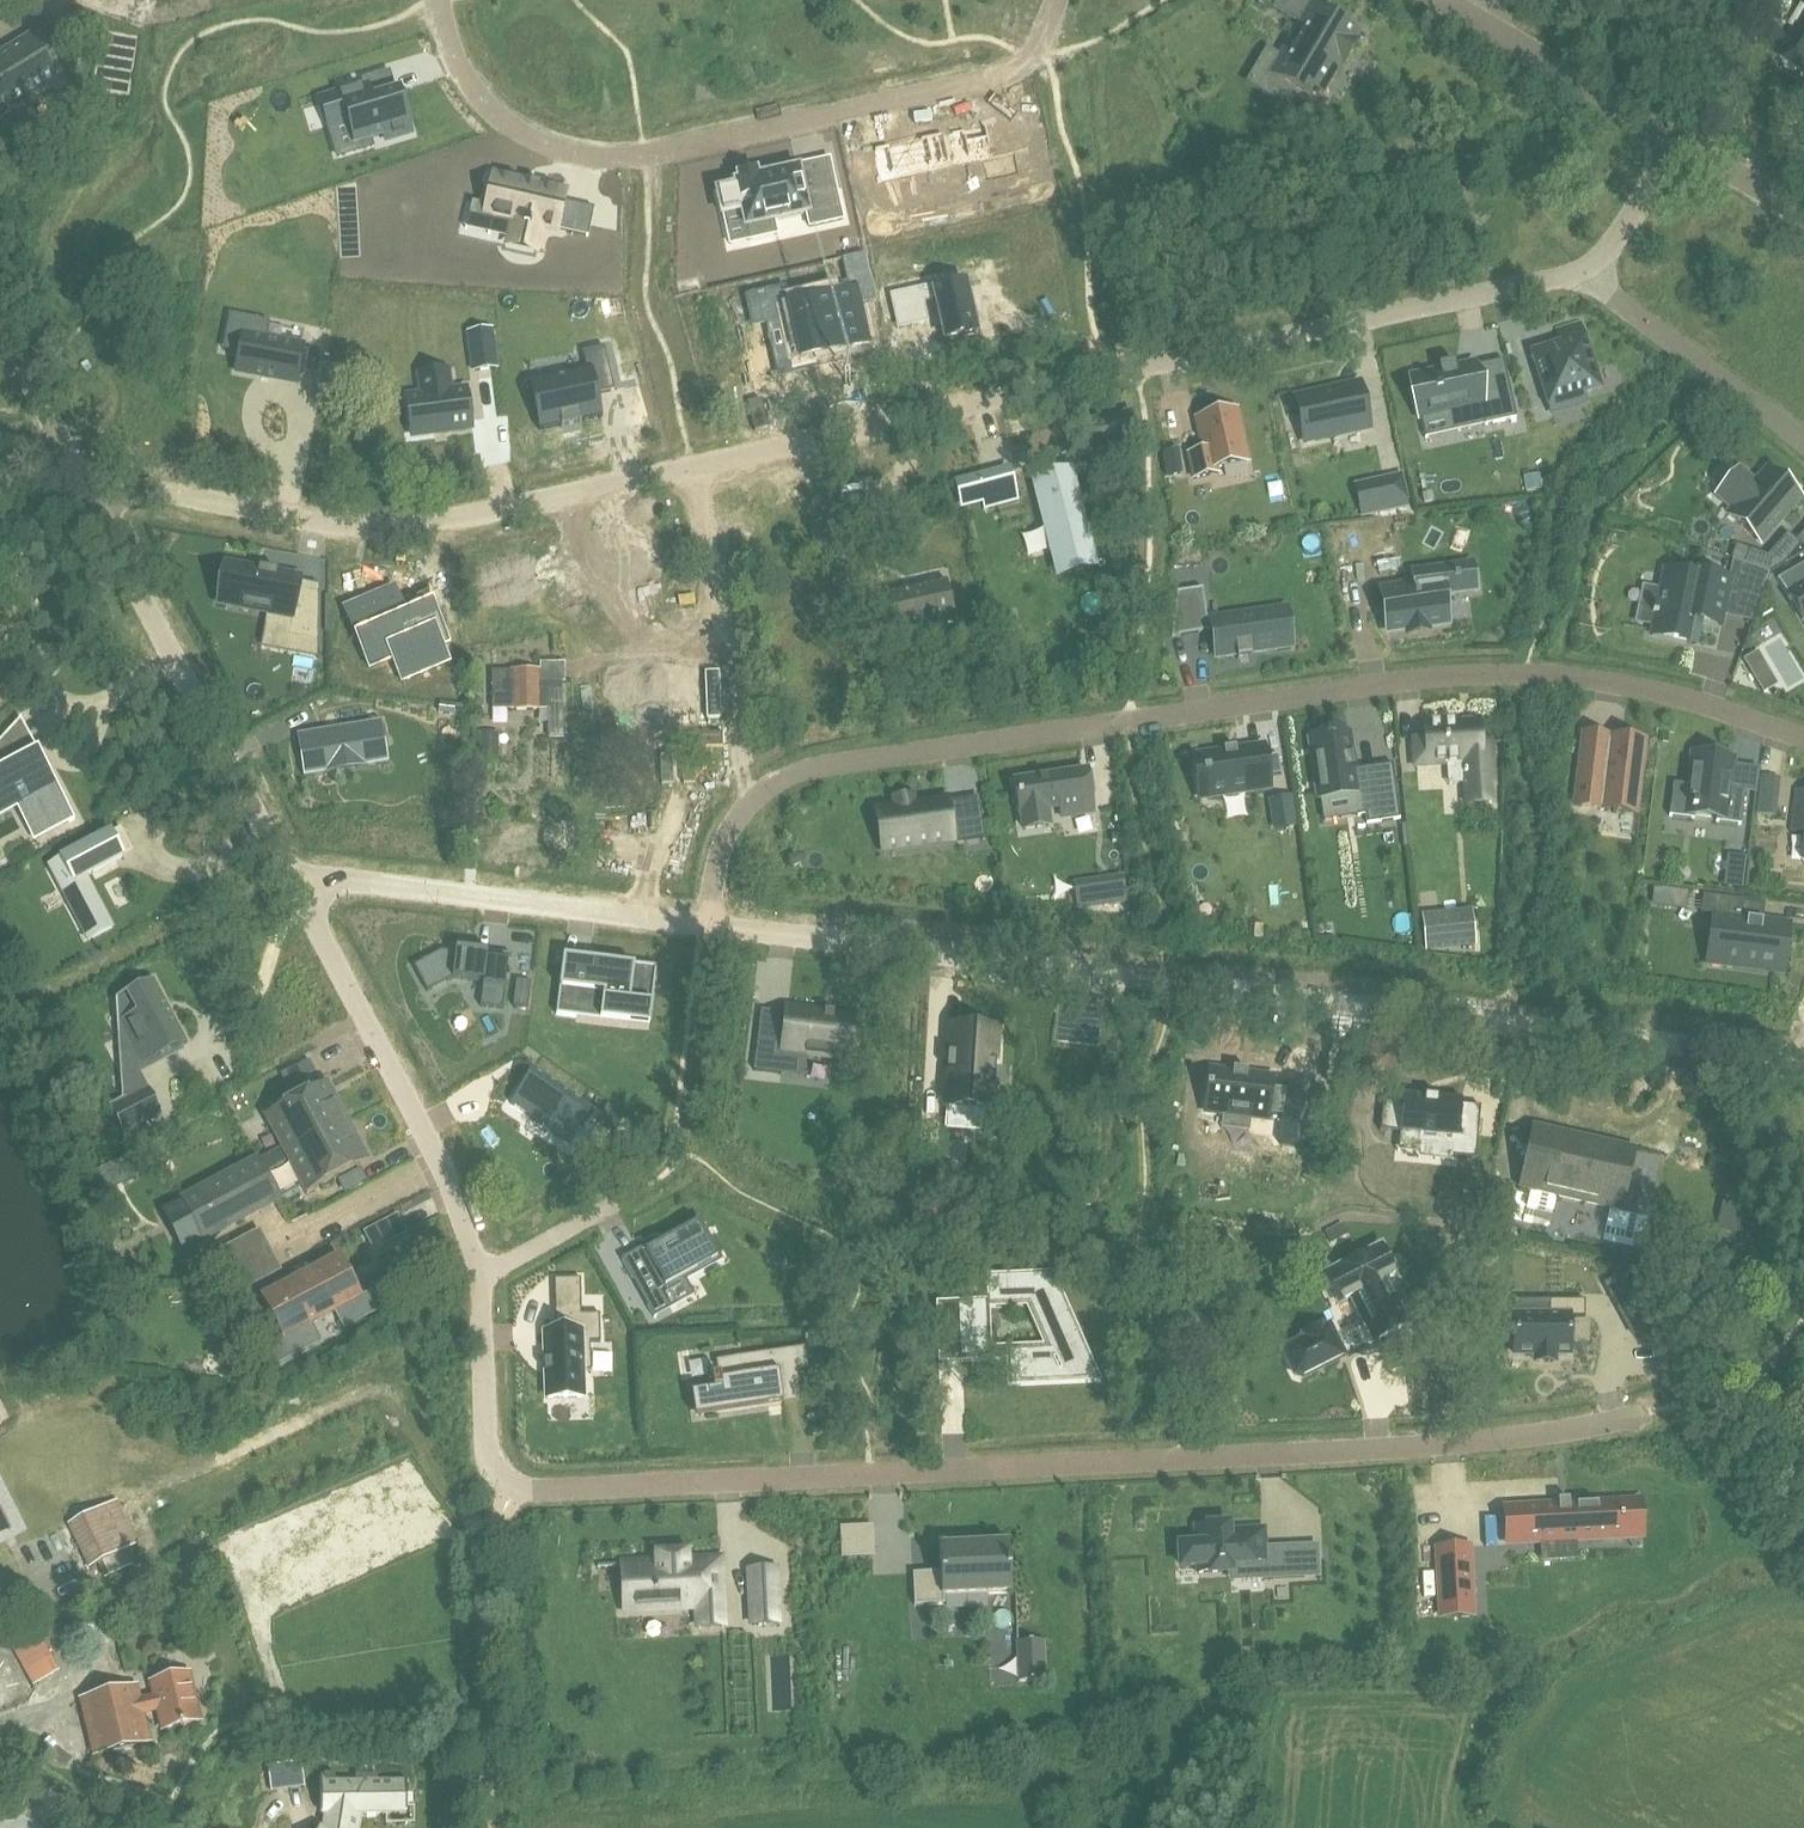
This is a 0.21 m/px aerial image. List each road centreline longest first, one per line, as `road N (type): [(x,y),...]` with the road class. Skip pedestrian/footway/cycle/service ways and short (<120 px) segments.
road 1 (residential): [(1803,736),(1665,690),(1525,675),(1434,680),(780,774),(747,798),(720,840),(704,922)]
road 2 (unclassified): [(486,1463),(508,1489),(530,1492),(871,1479),(1435,1446),(1646,1413)]
road 3 (residential): [(1803,1057),(704,922)]
road 4 (residential): [(1591,271),(691,468)]
road 5 (residential): [(1055,0),(1033,57),(999,80),(625,159),(574,154),(519,131),(477,95),(449,45),(443,0)]
road 6 (residential): [(691,468),(399,529),(342,526),(80,475)]
road 7 (residential): [(297,890),(80,475)]
road 8 (residential): [(477,1276),(440,1164),(297,890)]
road 9 (residential): [(704,922),(349,881),(297,890)]
road 10 (residential): [(1591,271),(1803,452)]
road 11 (residential): [(1484,26),(1686,149)]
road 12 (residential): [(486,1463),(477,1276)]
road 13 (residential): [(635,1191),(477,1276)]
road 14 (residential): [(729,642),(691,468)]
road 15 (residential): [(80,475),(0,325)]
road 16 (residential): [(1686,149),(1648,208),(1591,271)]
road 17 (residential): [(1686,149),(1803,217)]
road 18 (unclassified): [(104,1827),(0,1762)]

